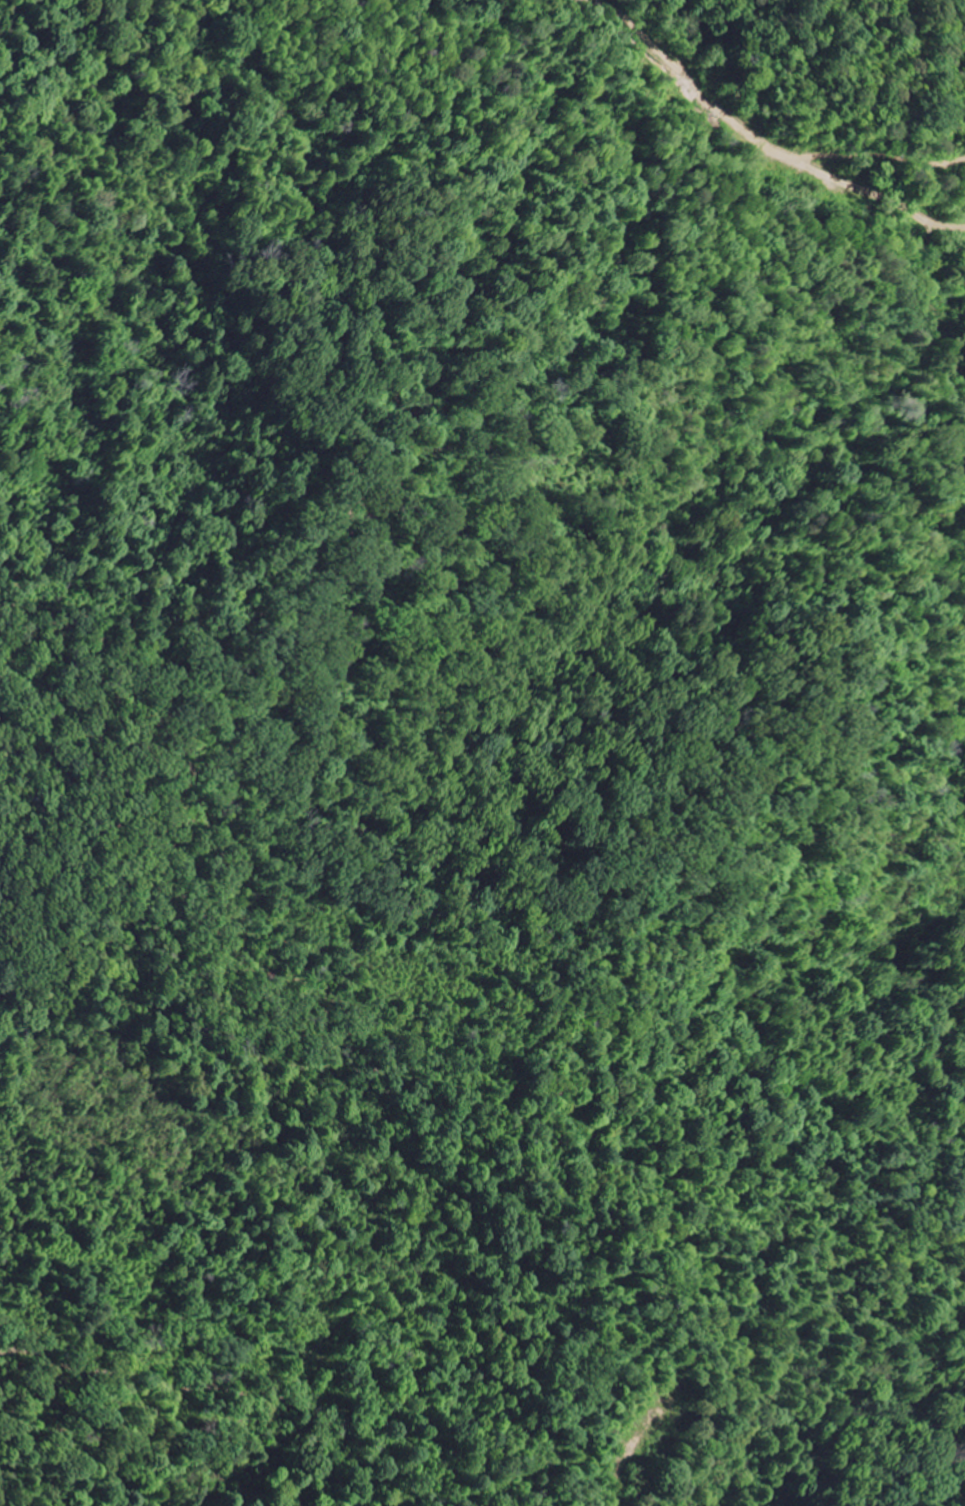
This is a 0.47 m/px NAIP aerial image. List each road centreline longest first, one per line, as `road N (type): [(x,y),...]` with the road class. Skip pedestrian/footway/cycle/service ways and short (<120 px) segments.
road 1 (residential): [(964,159),(930,165),(804,143),(713,79),(667,61),(608,0)]

